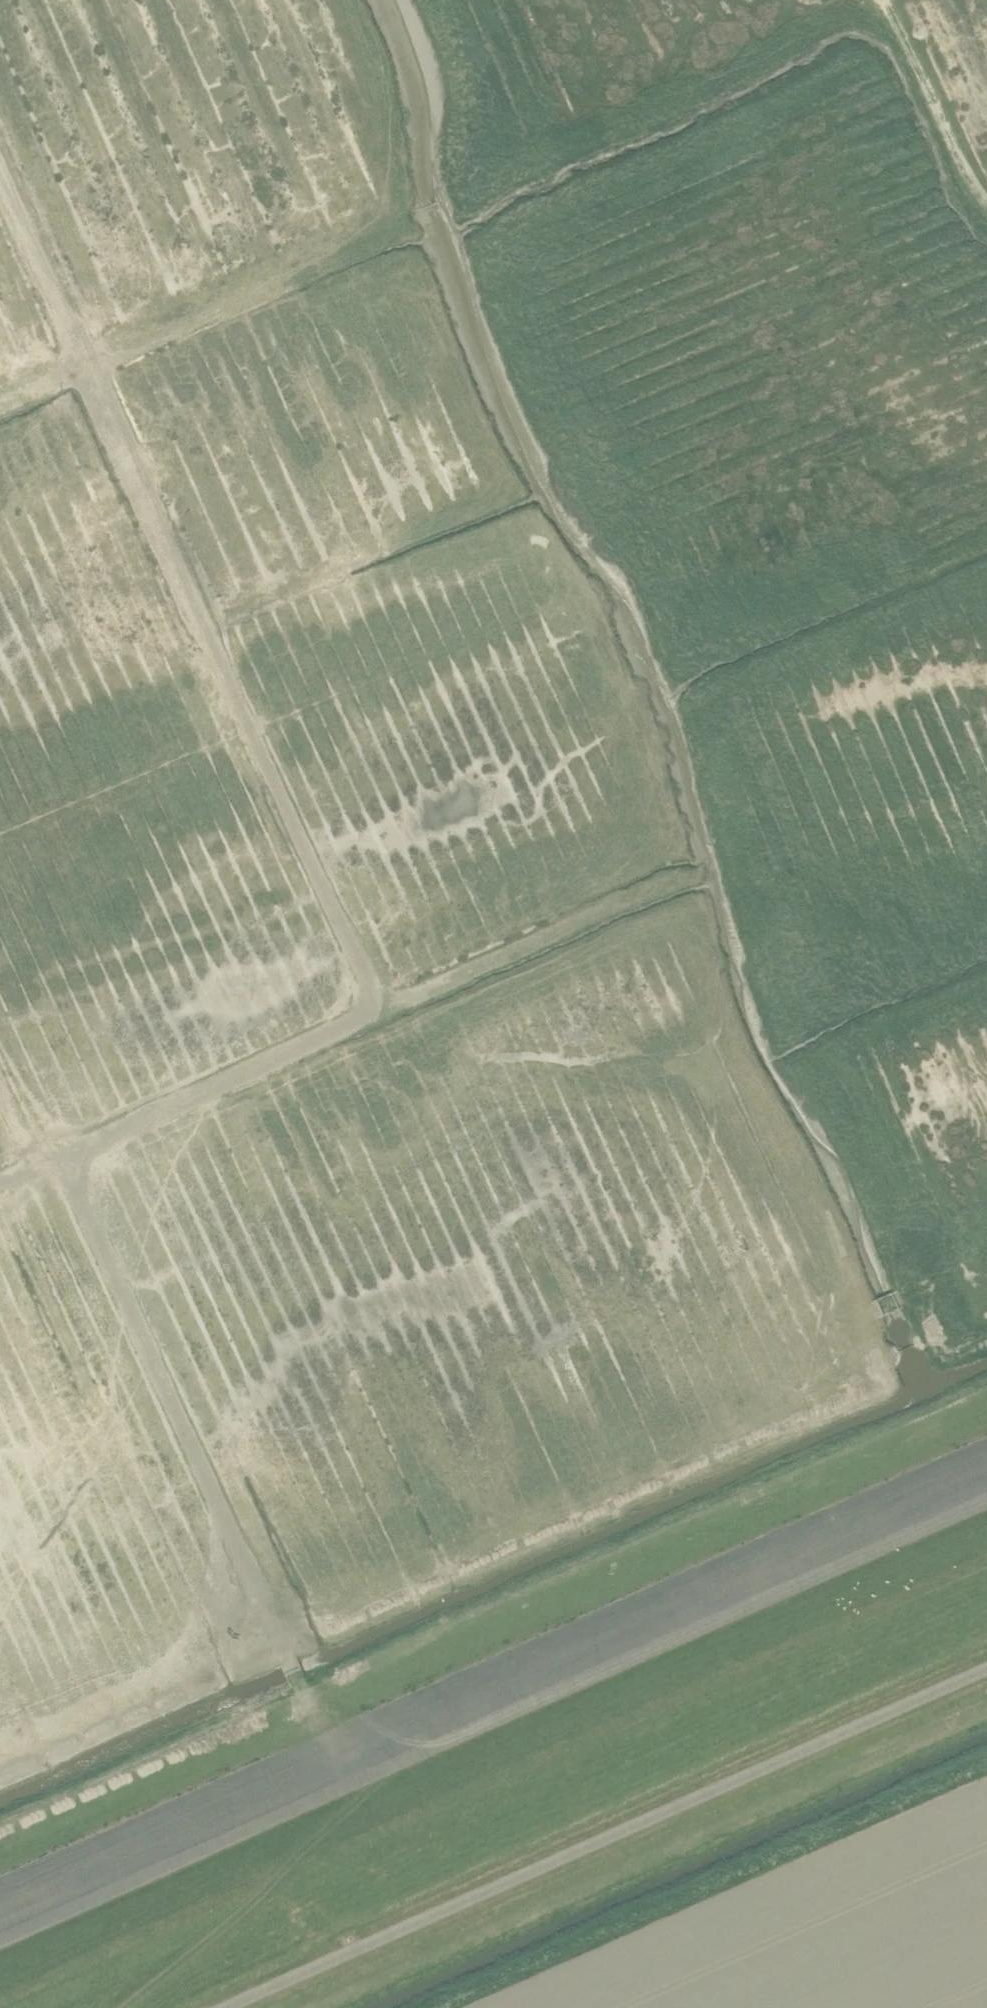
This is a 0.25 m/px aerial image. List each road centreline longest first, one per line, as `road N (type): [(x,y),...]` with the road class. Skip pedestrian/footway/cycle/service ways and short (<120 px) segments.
road 1 (track): [(0,1942),(986,1499)]

